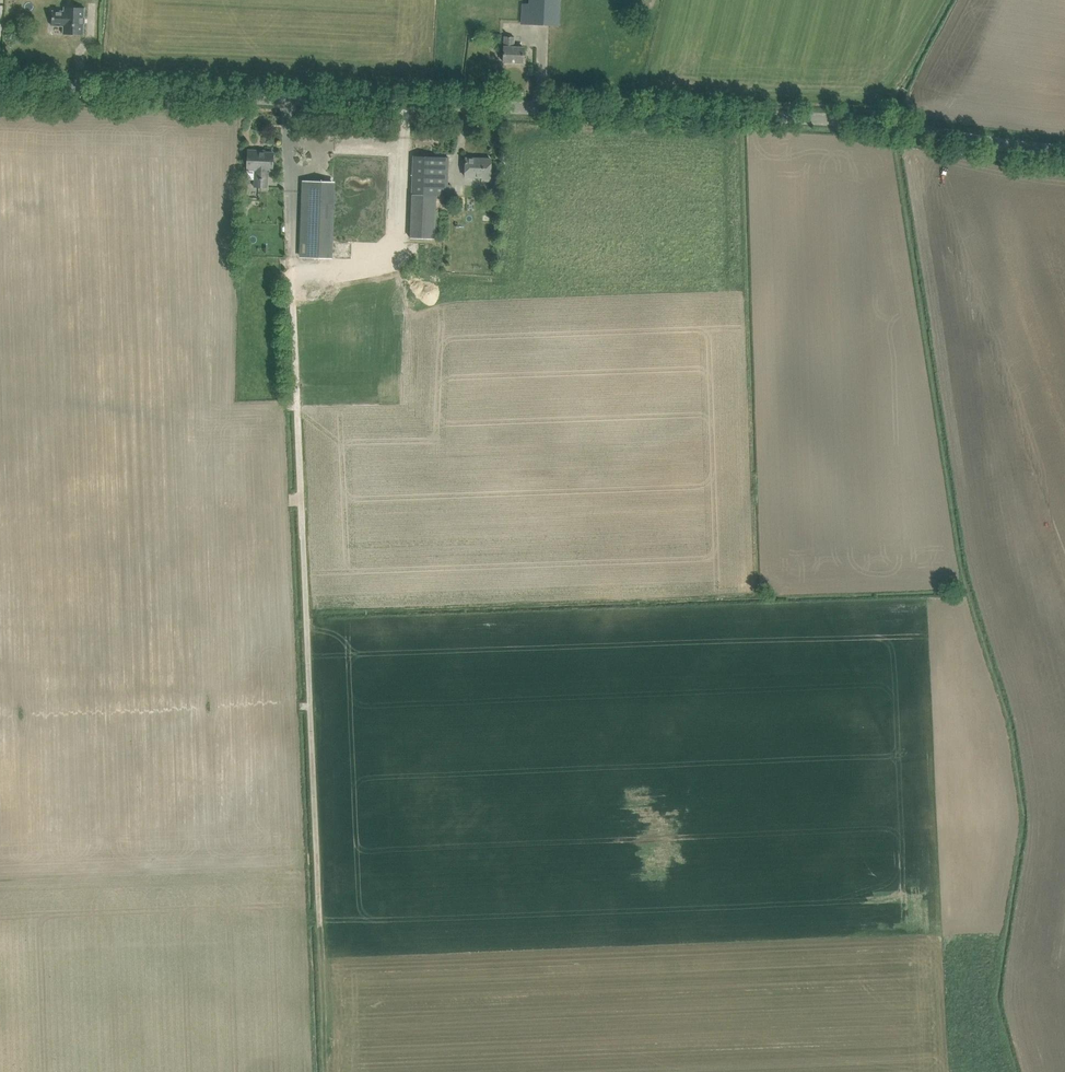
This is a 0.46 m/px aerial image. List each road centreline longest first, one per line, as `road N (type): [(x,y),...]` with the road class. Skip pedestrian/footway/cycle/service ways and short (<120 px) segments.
road 1 (tertiary): [(1064,151),(851,120),(0,89)]

